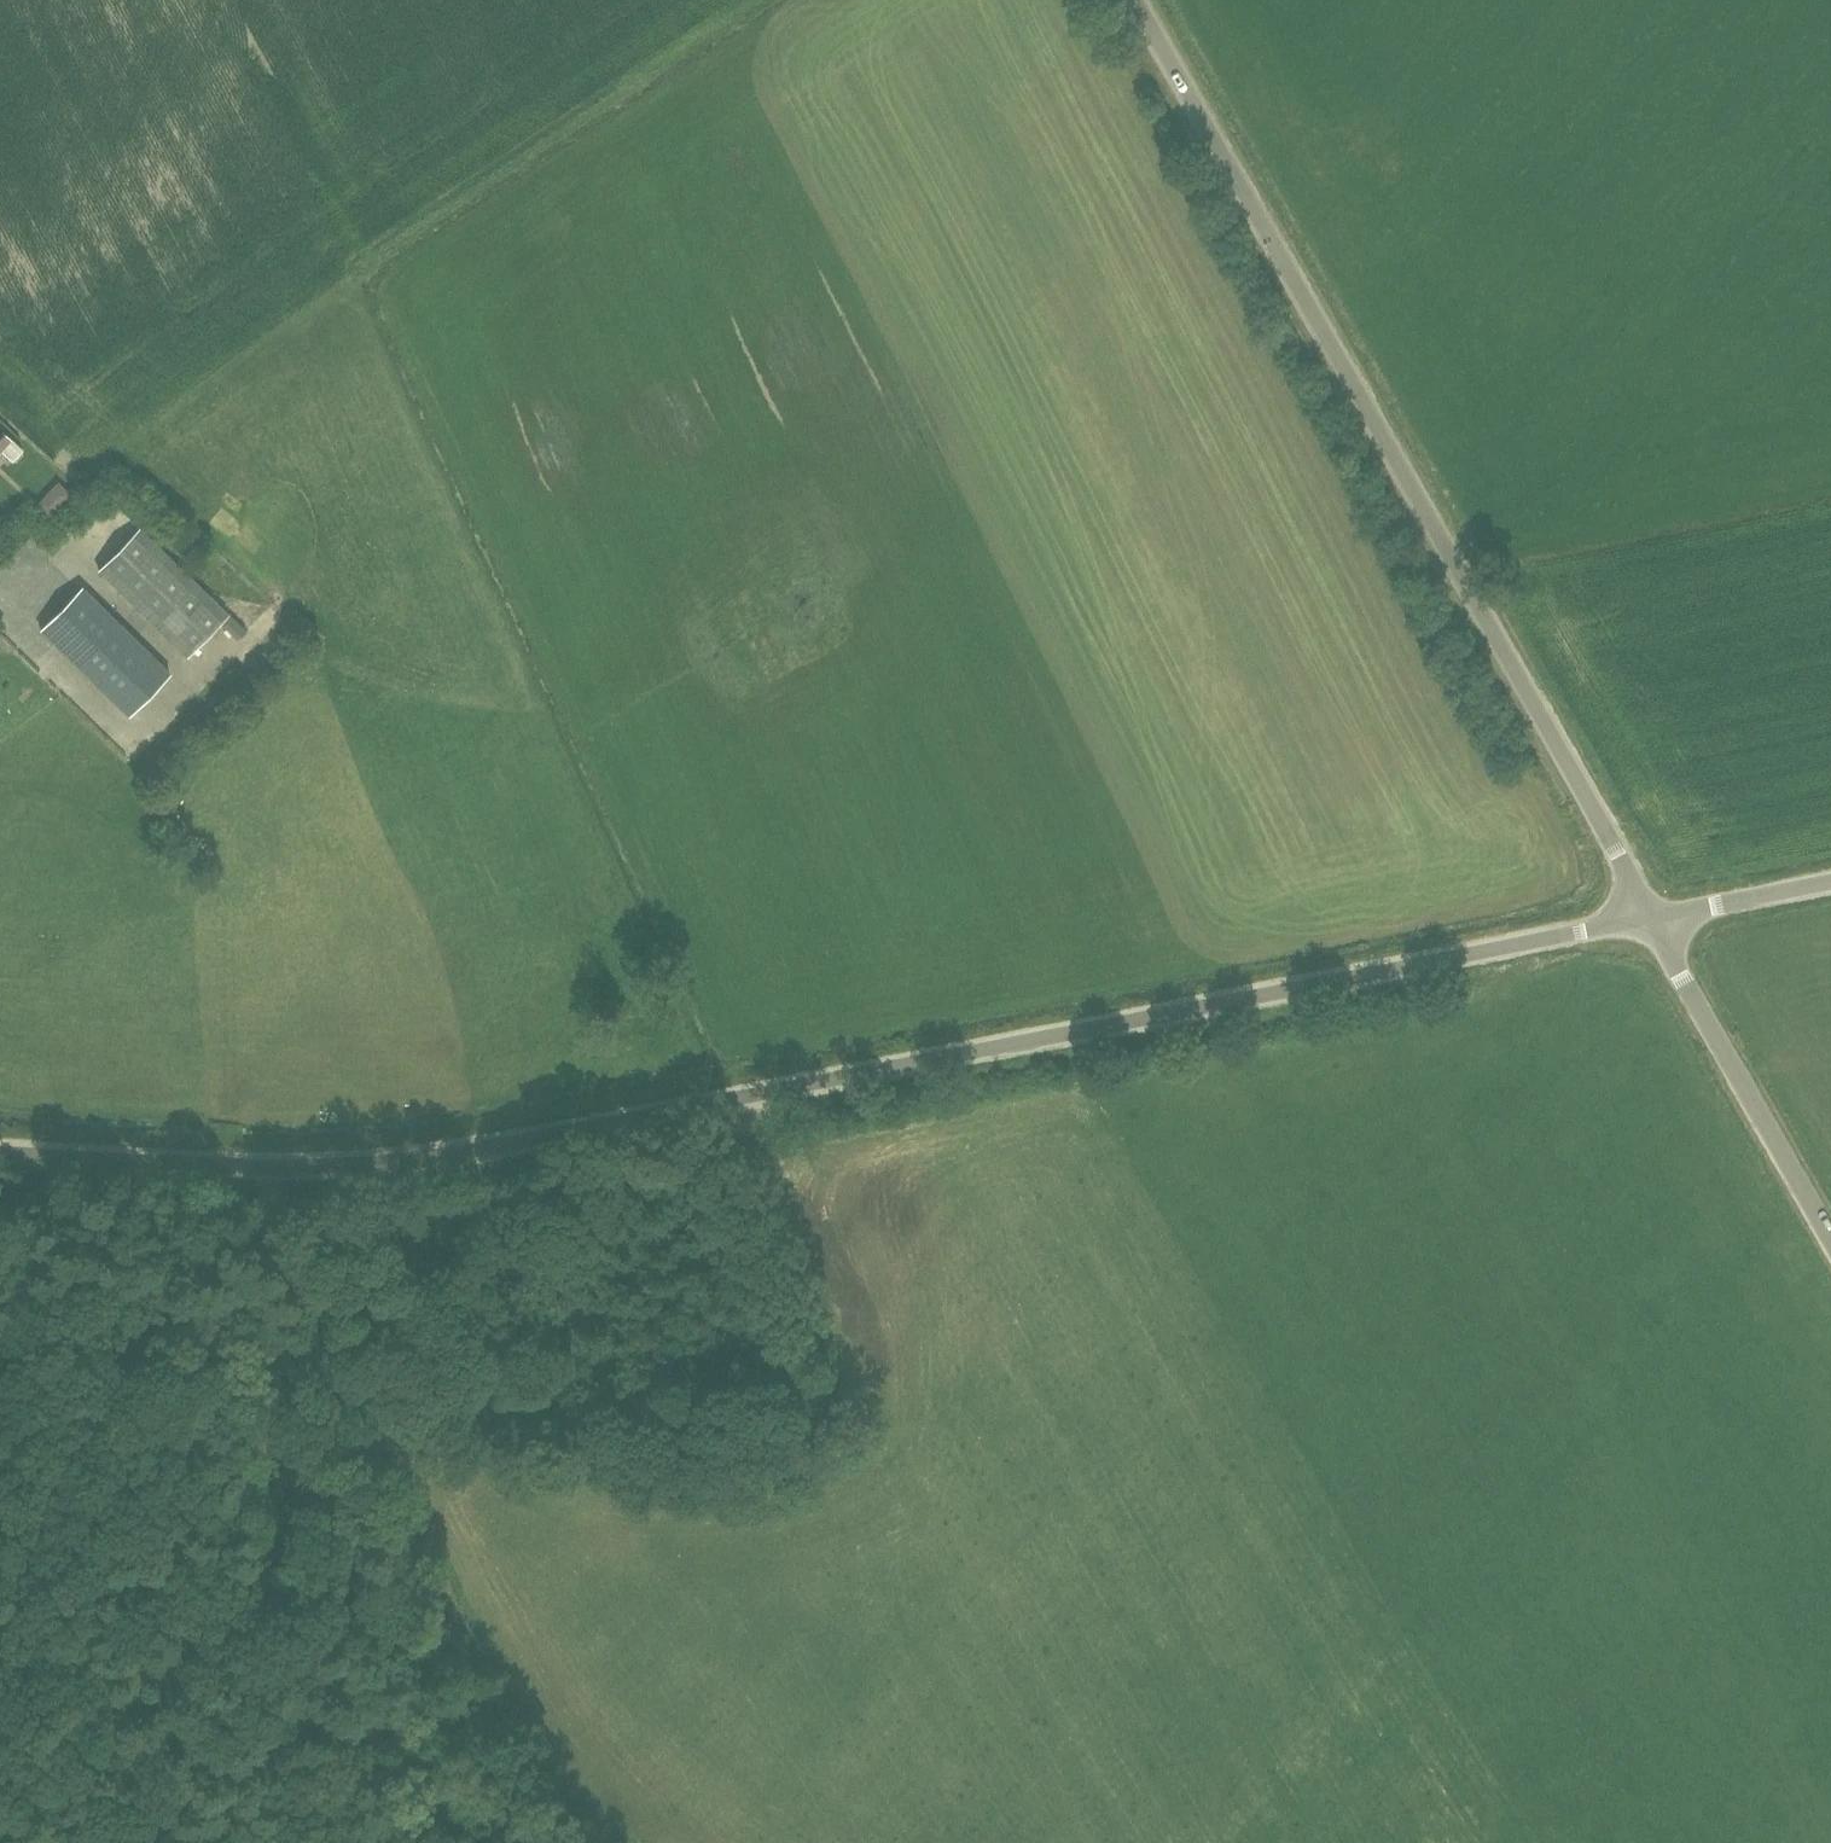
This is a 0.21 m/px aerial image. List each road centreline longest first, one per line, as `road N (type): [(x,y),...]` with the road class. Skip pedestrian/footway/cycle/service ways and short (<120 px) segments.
road 1 (unclassified): [(0,1151),(313,1170),(451,1161),(1654,917)]
road 2 (unclassified): [(1654,917),(1140,0)]
road 3 (unclassified): [(1830,1233),(1654,917)]
road 4 (unclassified): [(1654,917),(1830,879)]
road 5 (track): [(86,1333),(0,1220)]

